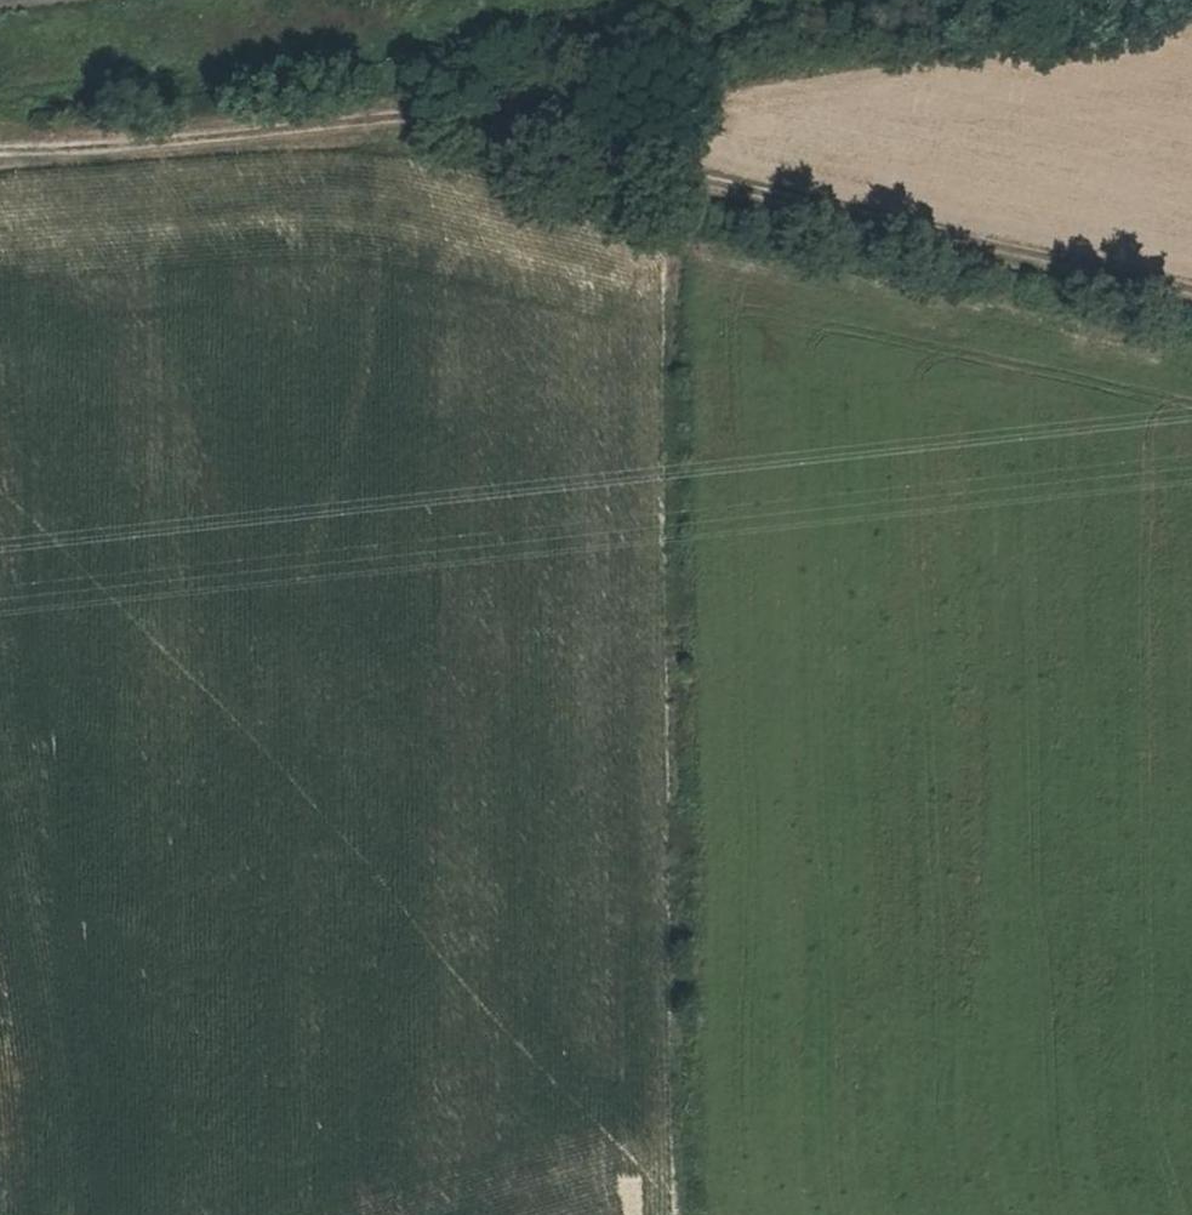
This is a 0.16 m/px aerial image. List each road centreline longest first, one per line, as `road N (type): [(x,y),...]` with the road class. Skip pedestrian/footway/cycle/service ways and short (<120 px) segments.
road 1 (track): [(1191,302),(471,134),(0,157)]

